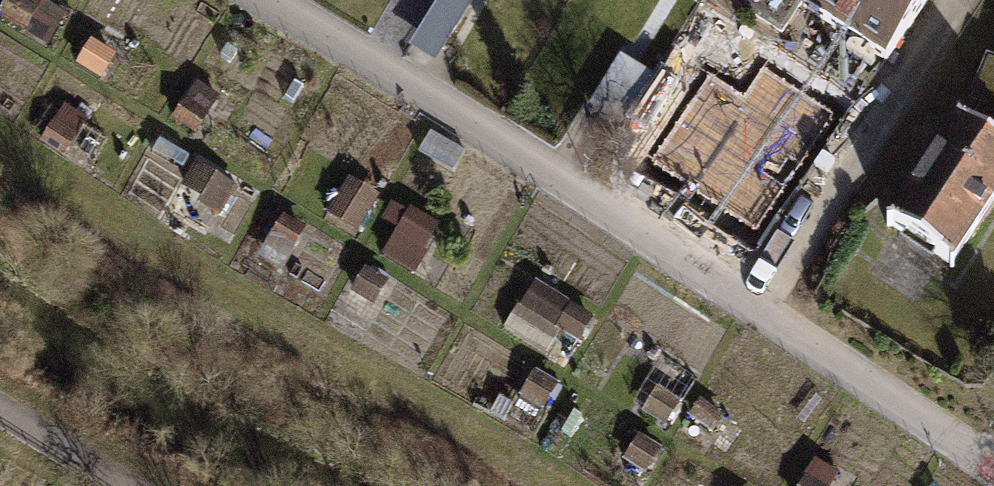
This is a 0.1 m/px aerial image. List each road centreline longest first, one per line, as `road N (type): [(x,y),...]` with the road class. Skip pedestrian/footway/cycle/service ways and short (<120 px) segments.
road 1 (residential): [(274,0),(993,467)]

